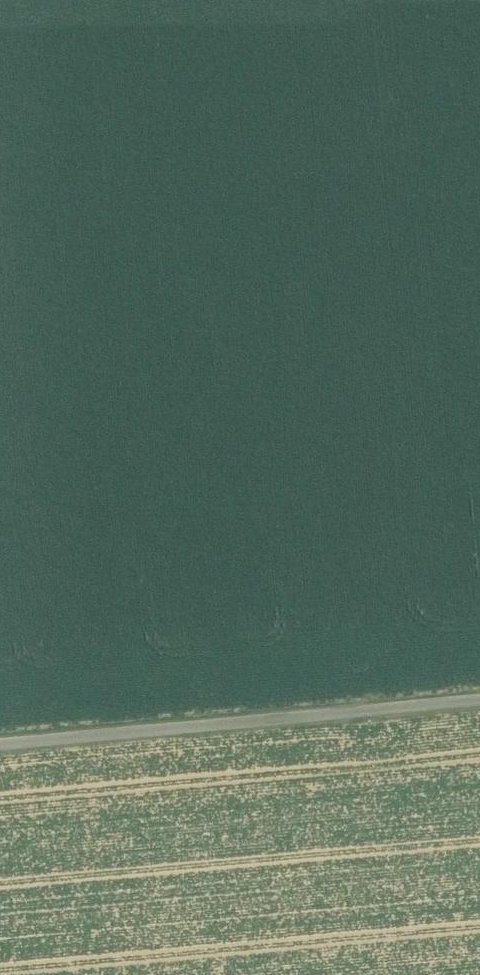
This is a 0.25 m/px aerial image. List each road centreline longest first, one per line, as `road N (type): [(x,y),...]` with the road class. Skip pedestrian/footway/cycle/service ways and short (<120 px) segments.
road 1 (track): [(479,700),(0,745)]

